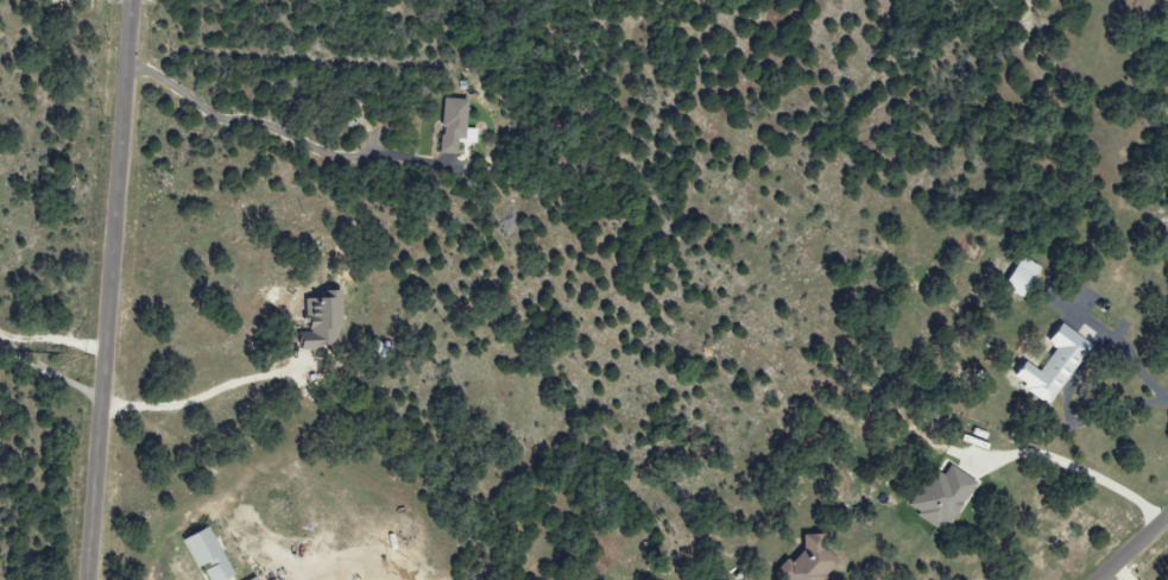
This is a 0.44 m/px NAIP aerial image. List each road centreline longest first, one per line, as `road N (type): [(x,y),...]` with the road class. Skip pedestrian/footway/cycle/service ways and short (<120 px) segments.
road 1 (residential): [(89,579),(132,0)]

